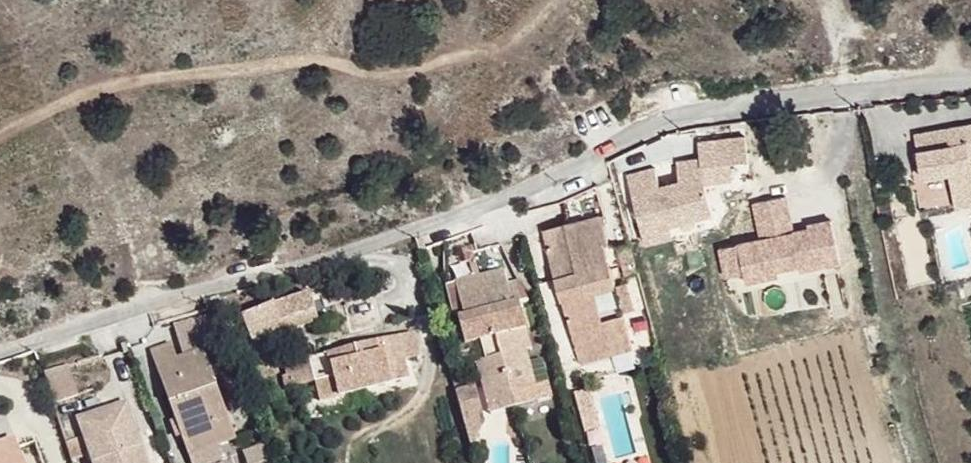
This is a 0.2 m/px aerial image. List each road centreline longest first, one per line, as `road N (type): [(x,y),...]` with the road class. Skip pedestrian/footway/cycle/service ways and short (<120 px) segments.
road 1 (residential): [(970,76),(849,91),(645,135),(492,206),(0,353)]

